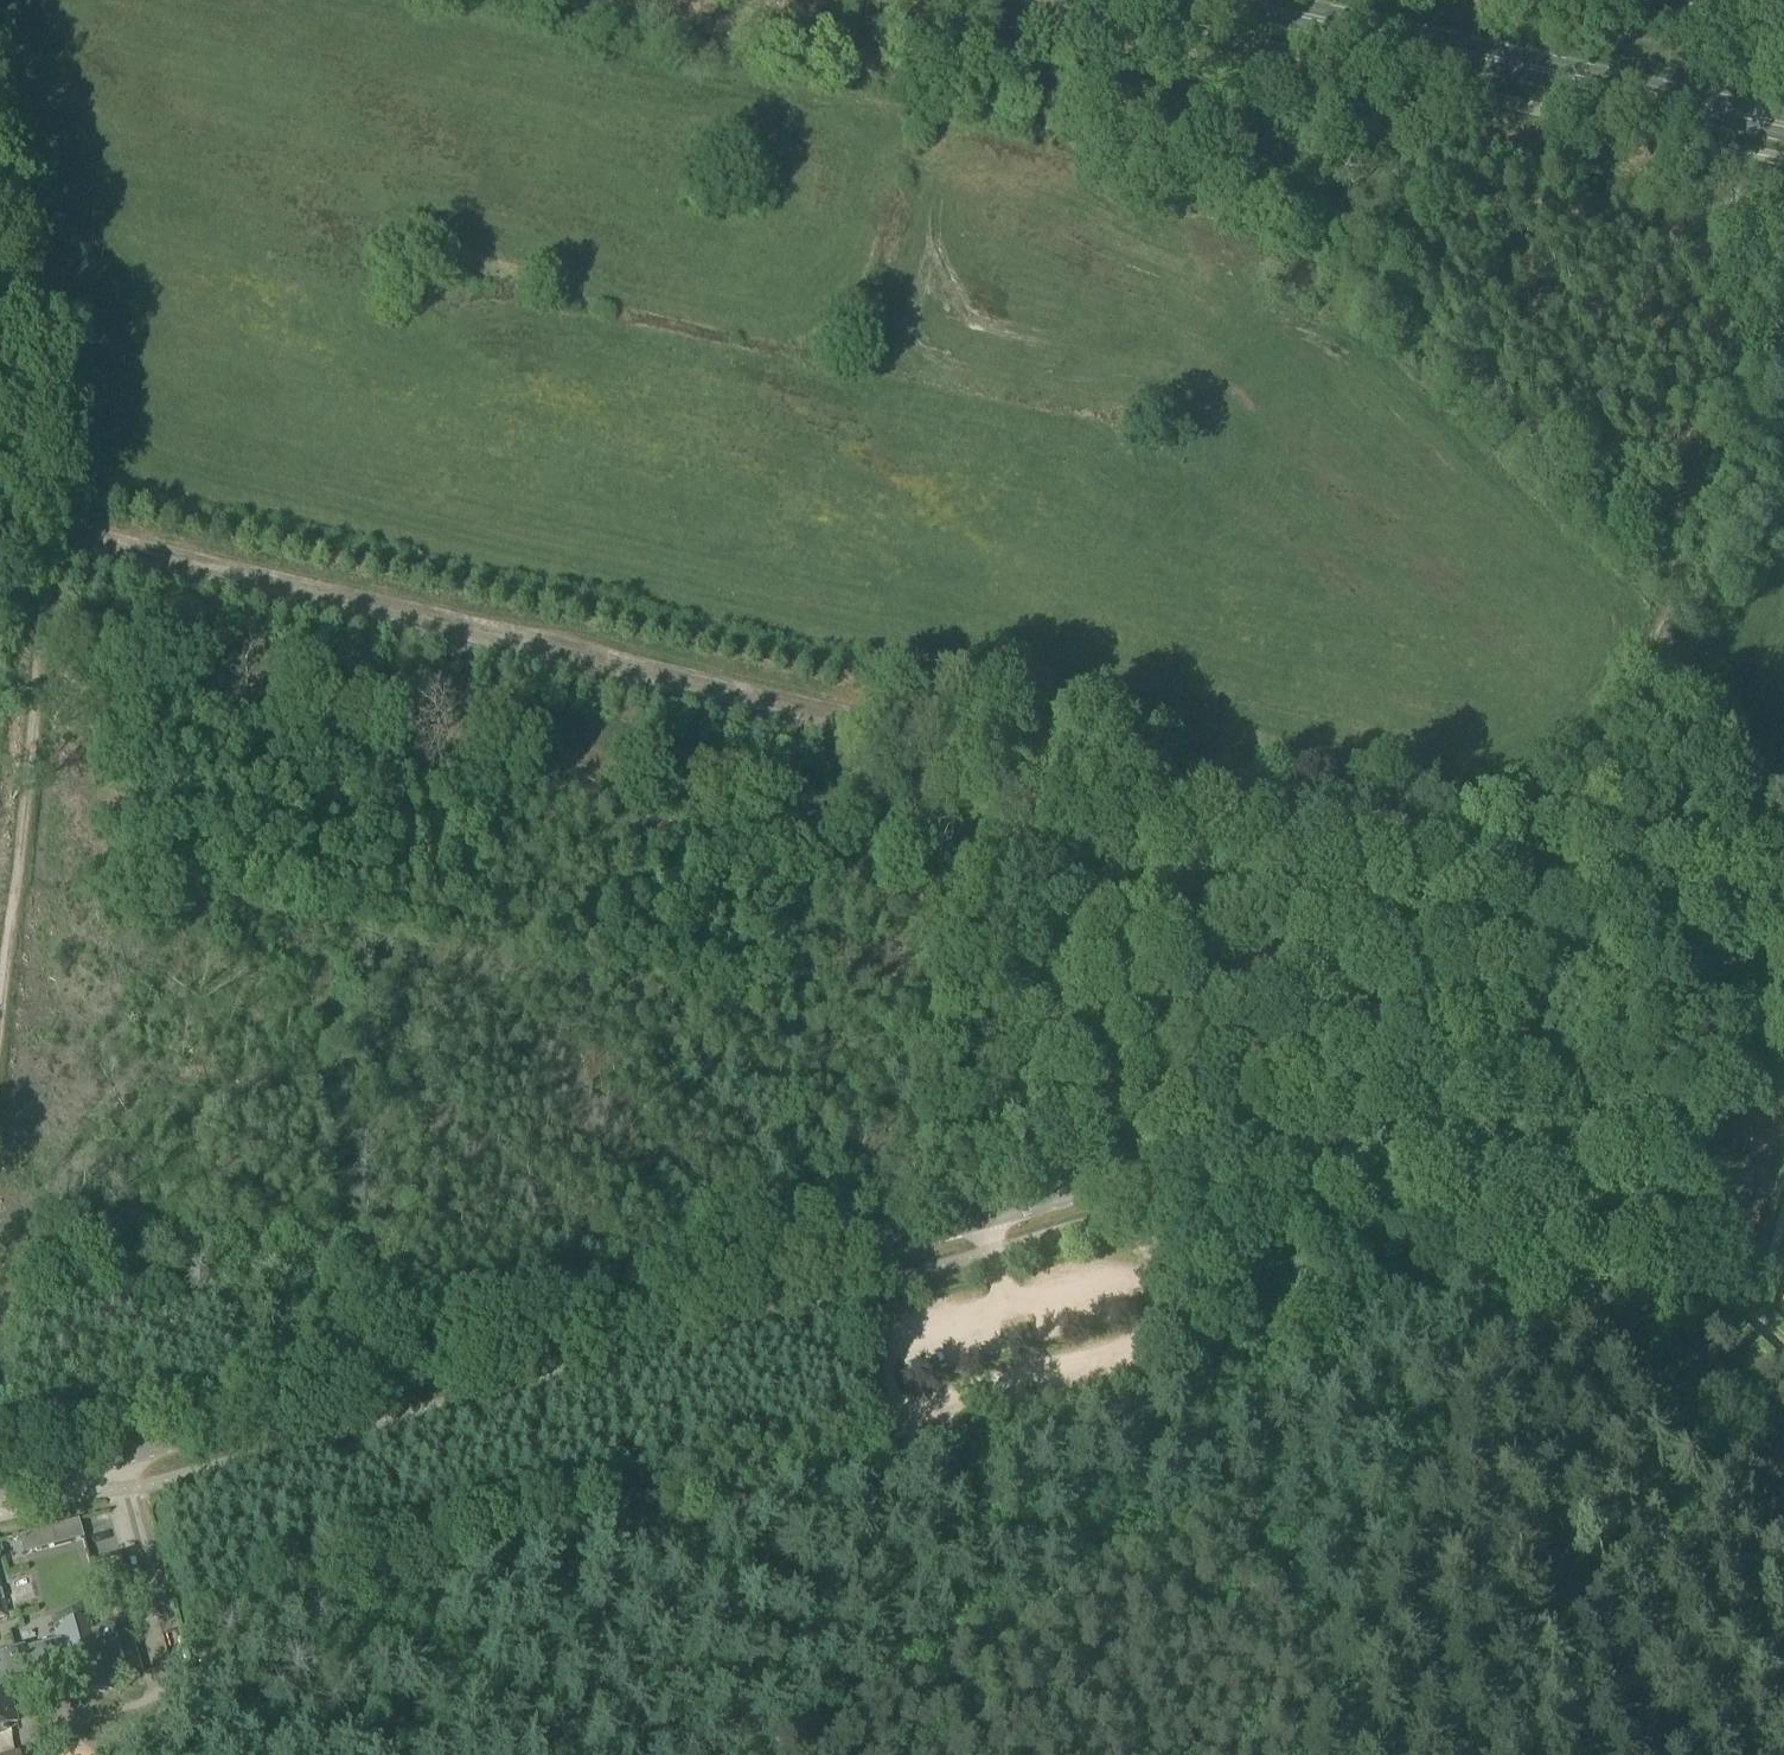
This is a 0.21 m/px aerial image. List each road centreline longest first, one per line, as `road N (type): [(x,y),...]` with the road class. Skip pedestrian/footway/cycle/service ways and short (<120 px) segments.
road 1 (tertiary): [(1783,995),(0,1490)]
road 2 (primary): [(1783,119),(1254,0)]
road 3 (track): [(42,638),(0,1055)]
road 4 (track): [(0,407),(34,529)]

